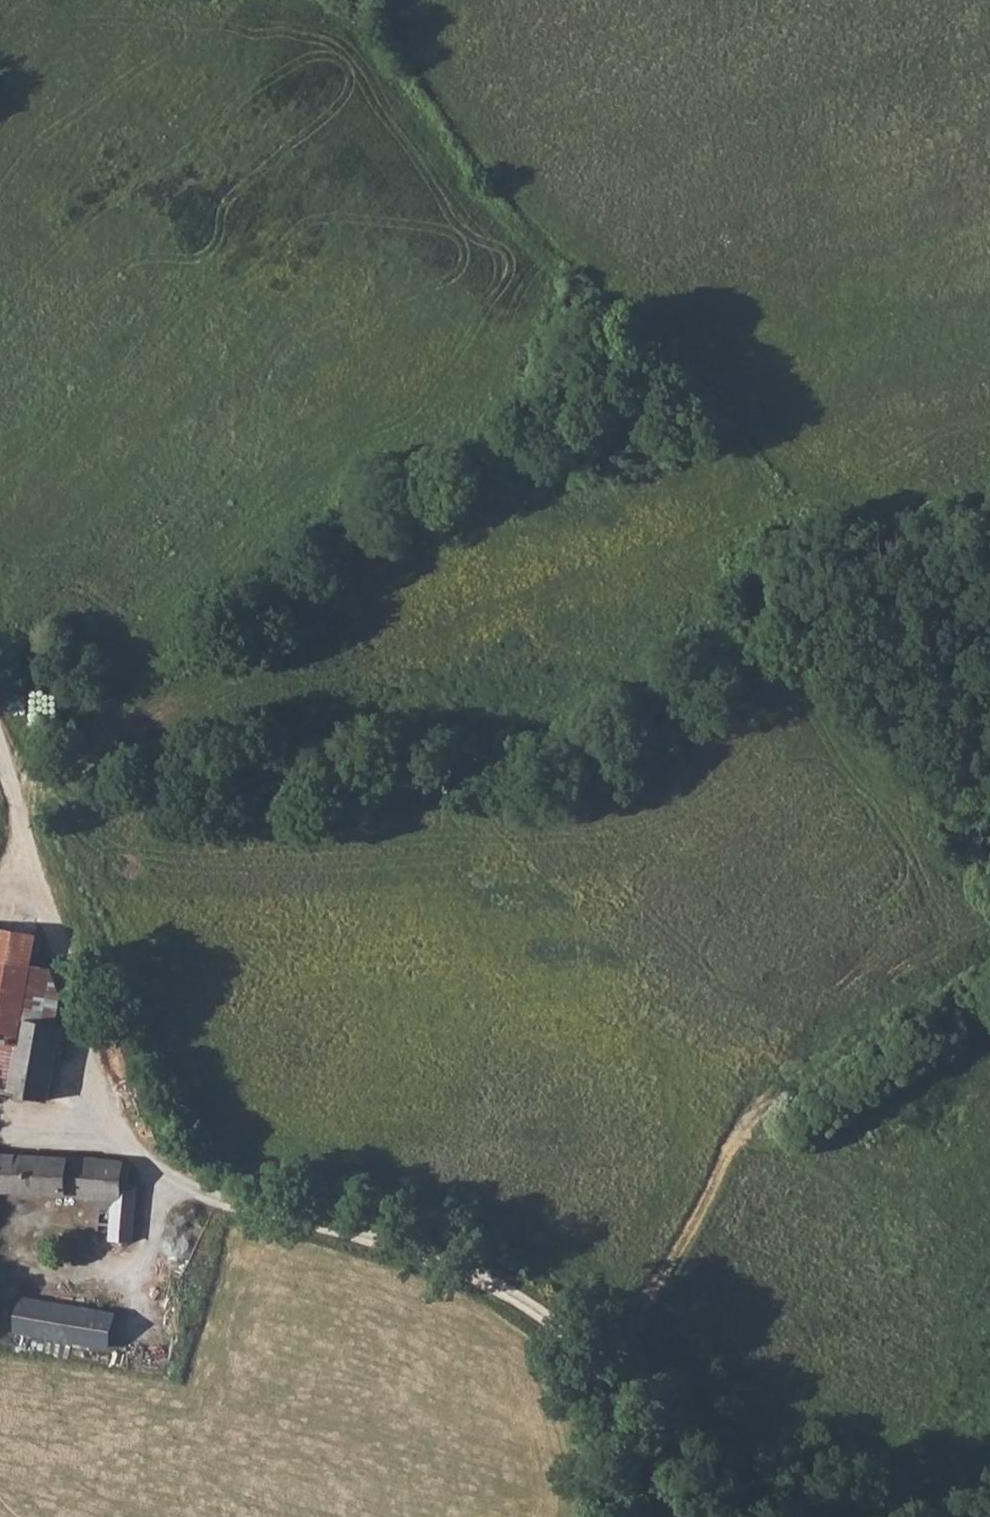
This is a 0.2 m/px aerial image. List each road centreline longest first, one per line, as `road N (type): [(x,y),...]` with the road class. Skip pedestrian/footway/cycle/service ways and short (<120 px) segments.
road 1 (track): [(43,895),(112,1122),(170,1173),(212,1199),(383,1236),(477,1272),(556,1319),(604,1362)]
road 2 (track): [(604,1362),(688,1240),(745,1120)]
road 3 (track): [(604,1362),(644,1423),(656,1516)]
road 4 (unclassified): [(43,895),(3,768)]

